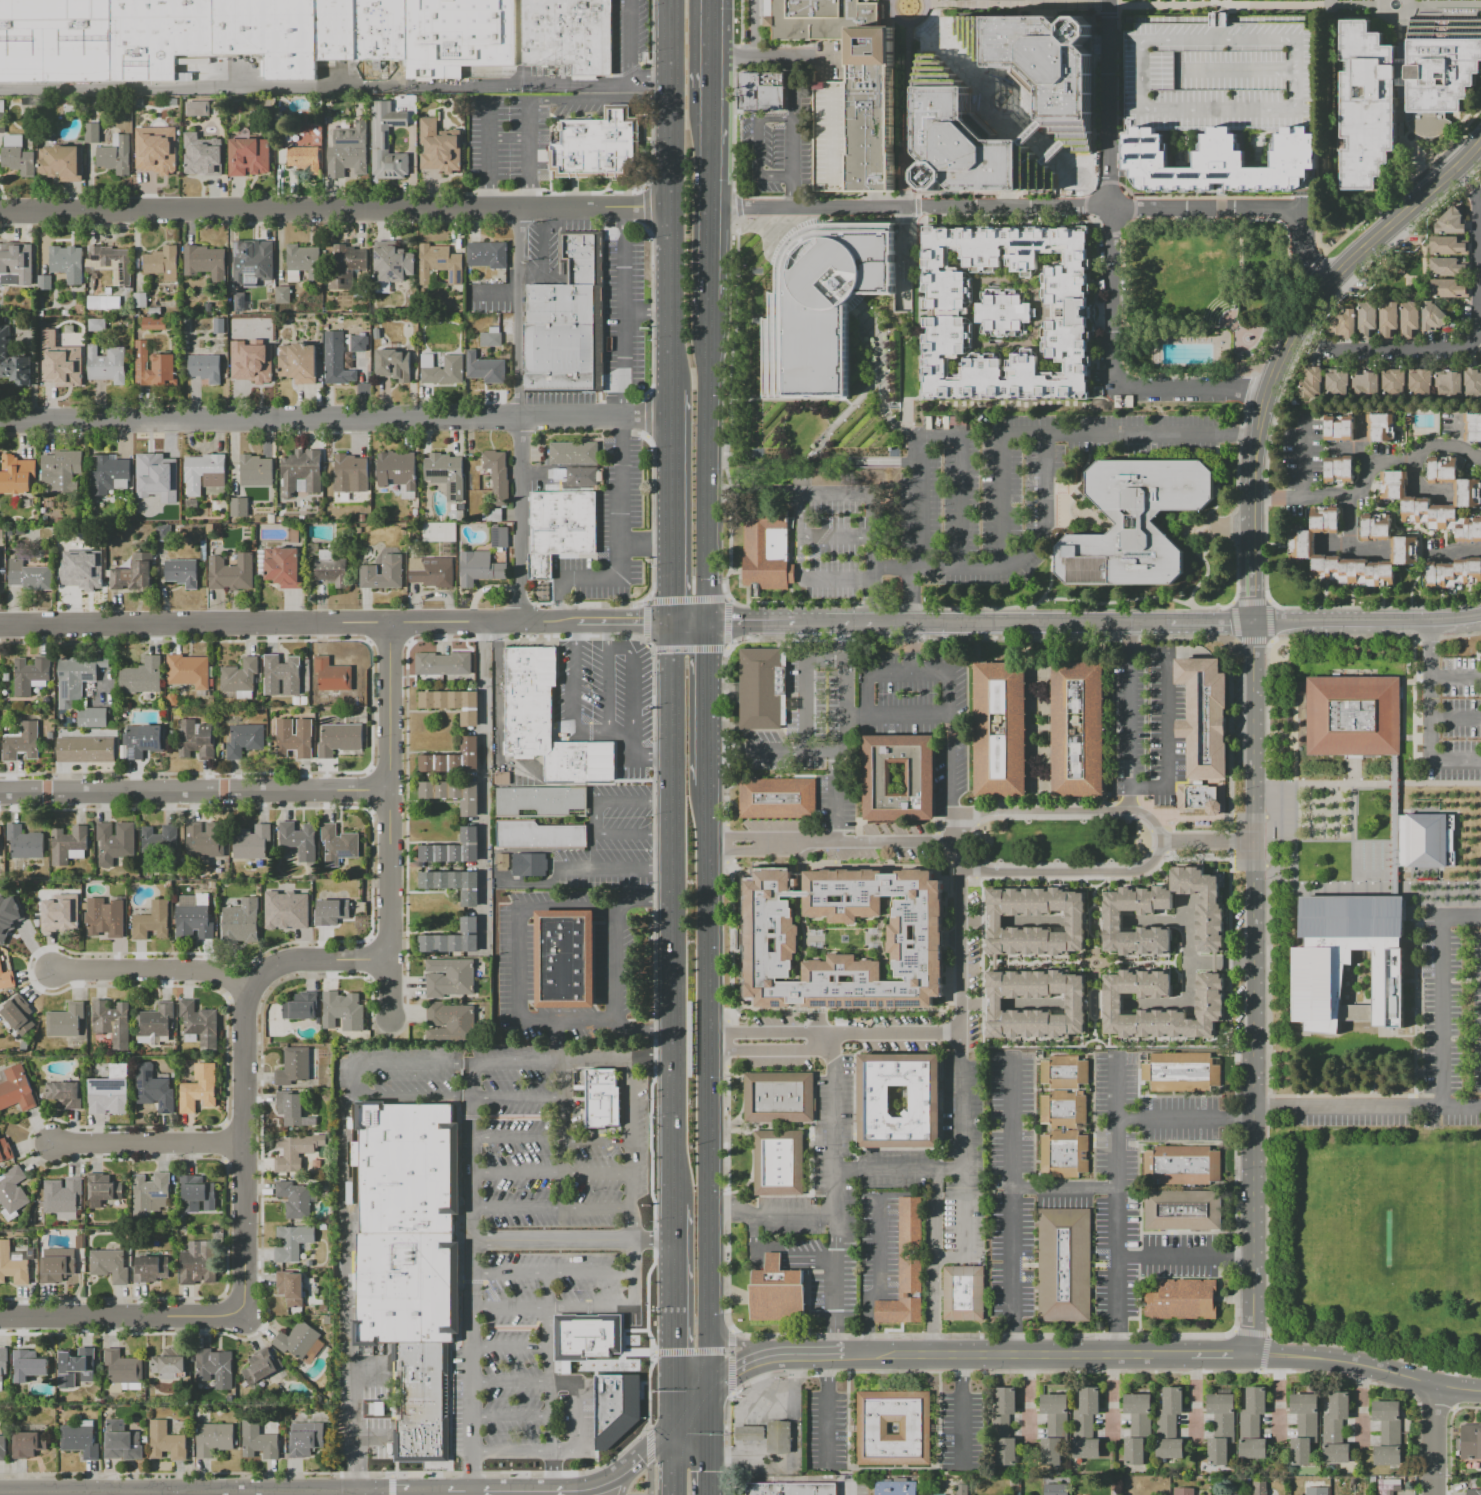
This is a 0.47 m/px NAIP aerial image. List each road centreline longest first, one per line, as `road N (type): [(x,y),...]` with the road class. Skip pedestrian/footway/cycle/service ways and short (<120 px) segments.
road 1 (residential): [(666,418),(0,420)]
road 2 (primary): [(706,1391),(704,783)]
road 3 (residential): [(1251,621),(706,619)]
road 4 (primary): [(670,666),(672,1205)]
road 5 (residential): [(463,209),(0,210)]
road 6 (residential): [(1256,892),(1253,1354)]
road 7 (residential): [(1480,137),(1335,277),(1296,329),(1263,406),(1251,487)]
road 8 (primary): [(669,0),(666,393)]
road 9 (residential): [(391,790),(0,796)]
road 10 (residential): [(391,623),(0,624)]
road 11 (tertiary): [(0,1494),(369,1494)]
road 12 (residential): [(1189,1354),(842,1354)]
road 13 (residential): [(245,996),(243,1318)]
road 14 (residential): [(645,620),(391,623)]
road 15 (residential): [(243,1318),(0,1318)]
road 16 (residential): [(1480,616),(1251,621)]
road 17 (primary): [(706,554),(707,326)]
road 18 (residential): [(391,790),(390,1018)]
road 19 (primary): [(672,1205),(673,1428)]
road 20 (residential): [(1251,621),(1256,840)]
road 21 (residential): [(667,208),(463,209)]
road 22 (residential): [(50,972),(202,969),(245,996)]
road 23 (residential): [(244,1141),(51,1143)]
road 24 (residential): [(1440,1389),(1333,1360),(1253,1354)]
road 25 (residential): [(391,623),(391,790)]
road 26 (residential): [(391,958),(295,960),(245,996)]
road 27 (primary): [(666,393),(669,545)]
road 28 (primary): [(704,783),(706,648)]
road 29 (residential): [(1251,487),(1251,621)]

